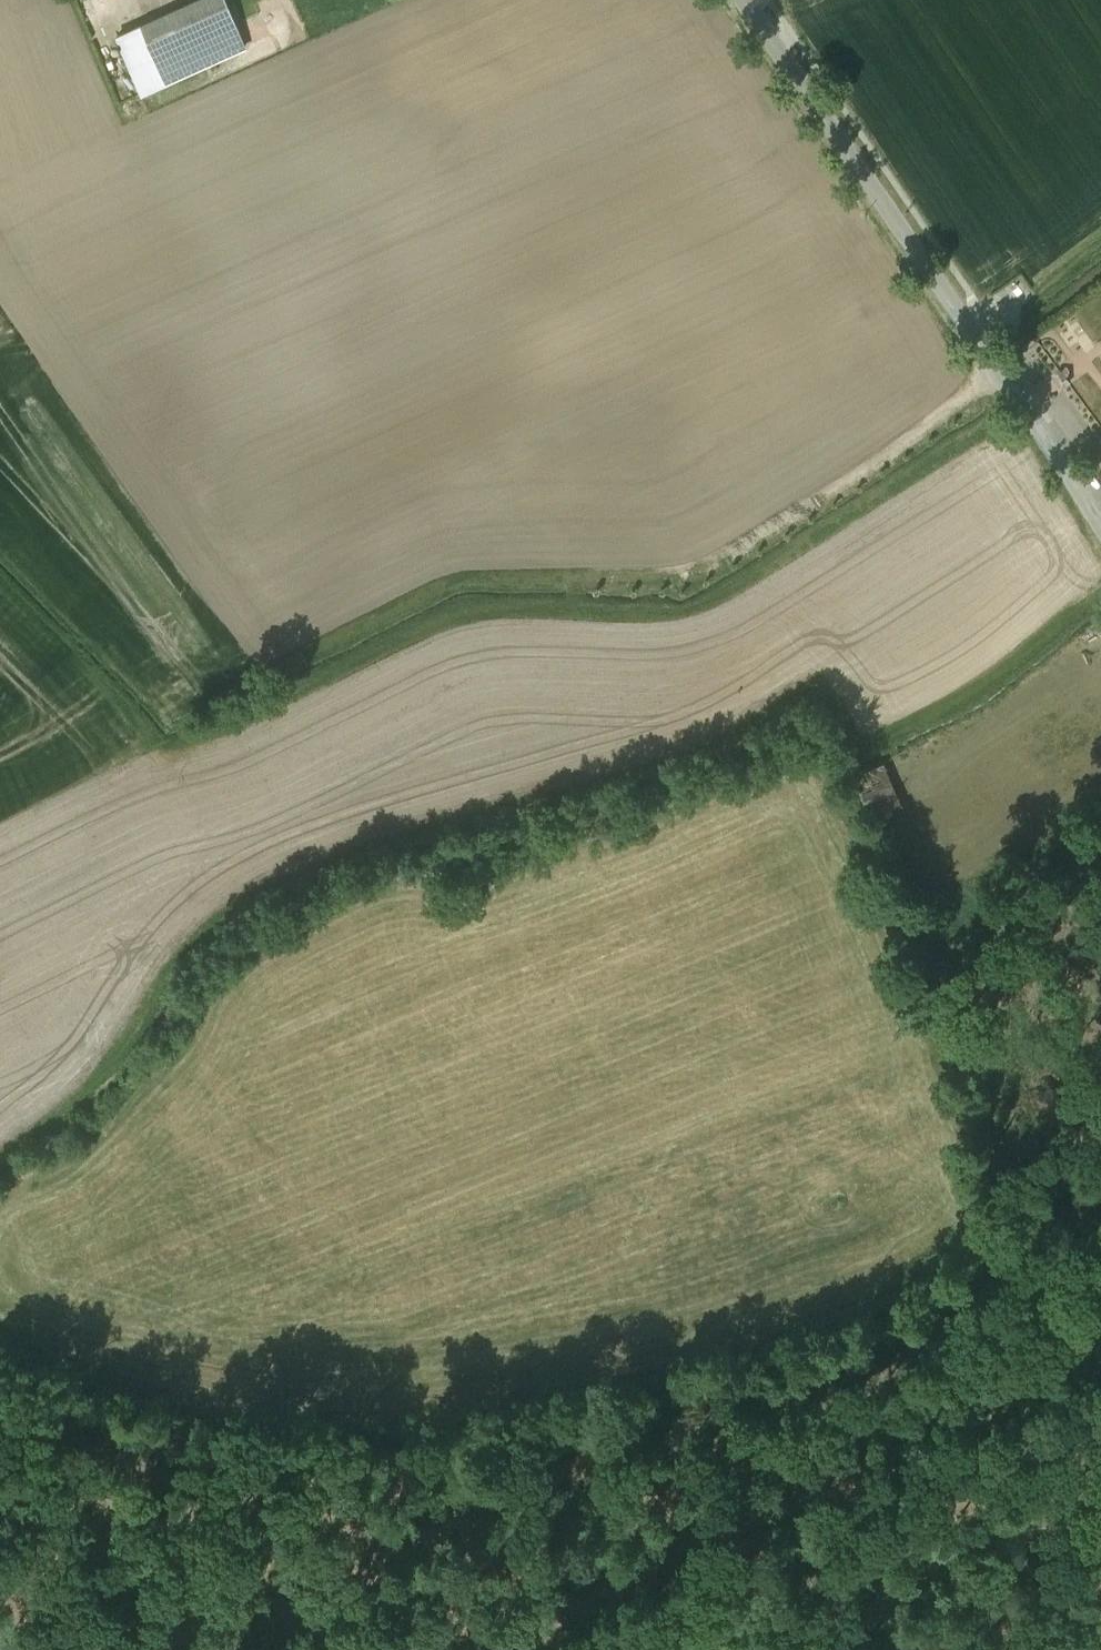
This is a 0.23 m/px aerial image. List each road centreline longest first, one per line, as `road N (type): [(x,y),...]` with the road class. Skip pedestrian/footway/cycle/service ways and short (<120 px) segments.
road 1 (unclassified): [(746,0),(1100,526)]
road 2 (track): [(999,370),(931,425),(761,536)]

